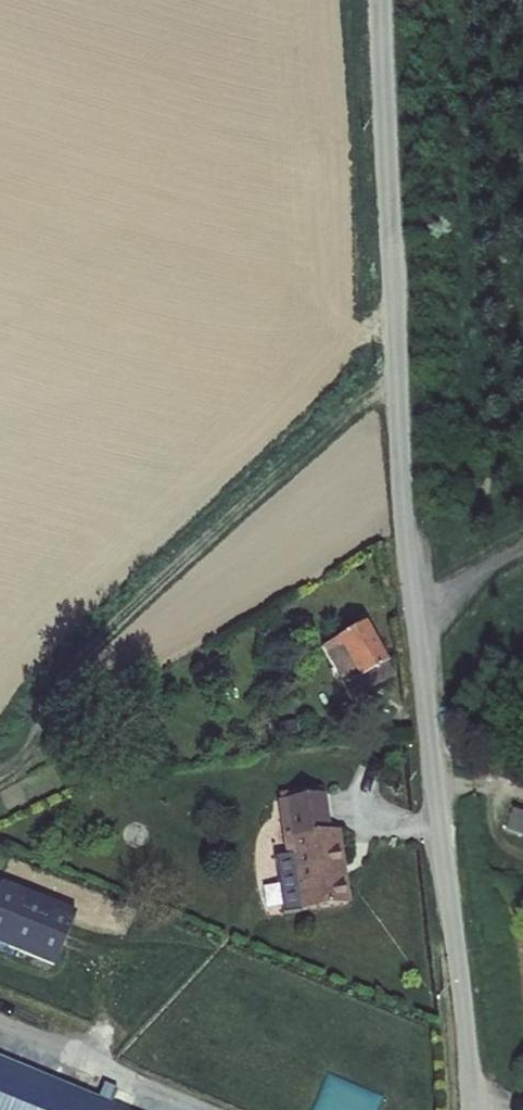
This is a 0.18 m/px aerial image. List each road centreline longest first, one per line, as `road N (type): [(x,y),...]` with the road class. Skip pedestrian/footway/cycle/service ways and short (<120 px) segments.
road 1 (unclassified): [(382,0),(404,515),(471,1109)]
road 2 (track): [(398,379),(114,625),(57,695),(34,746),(0,775)]

